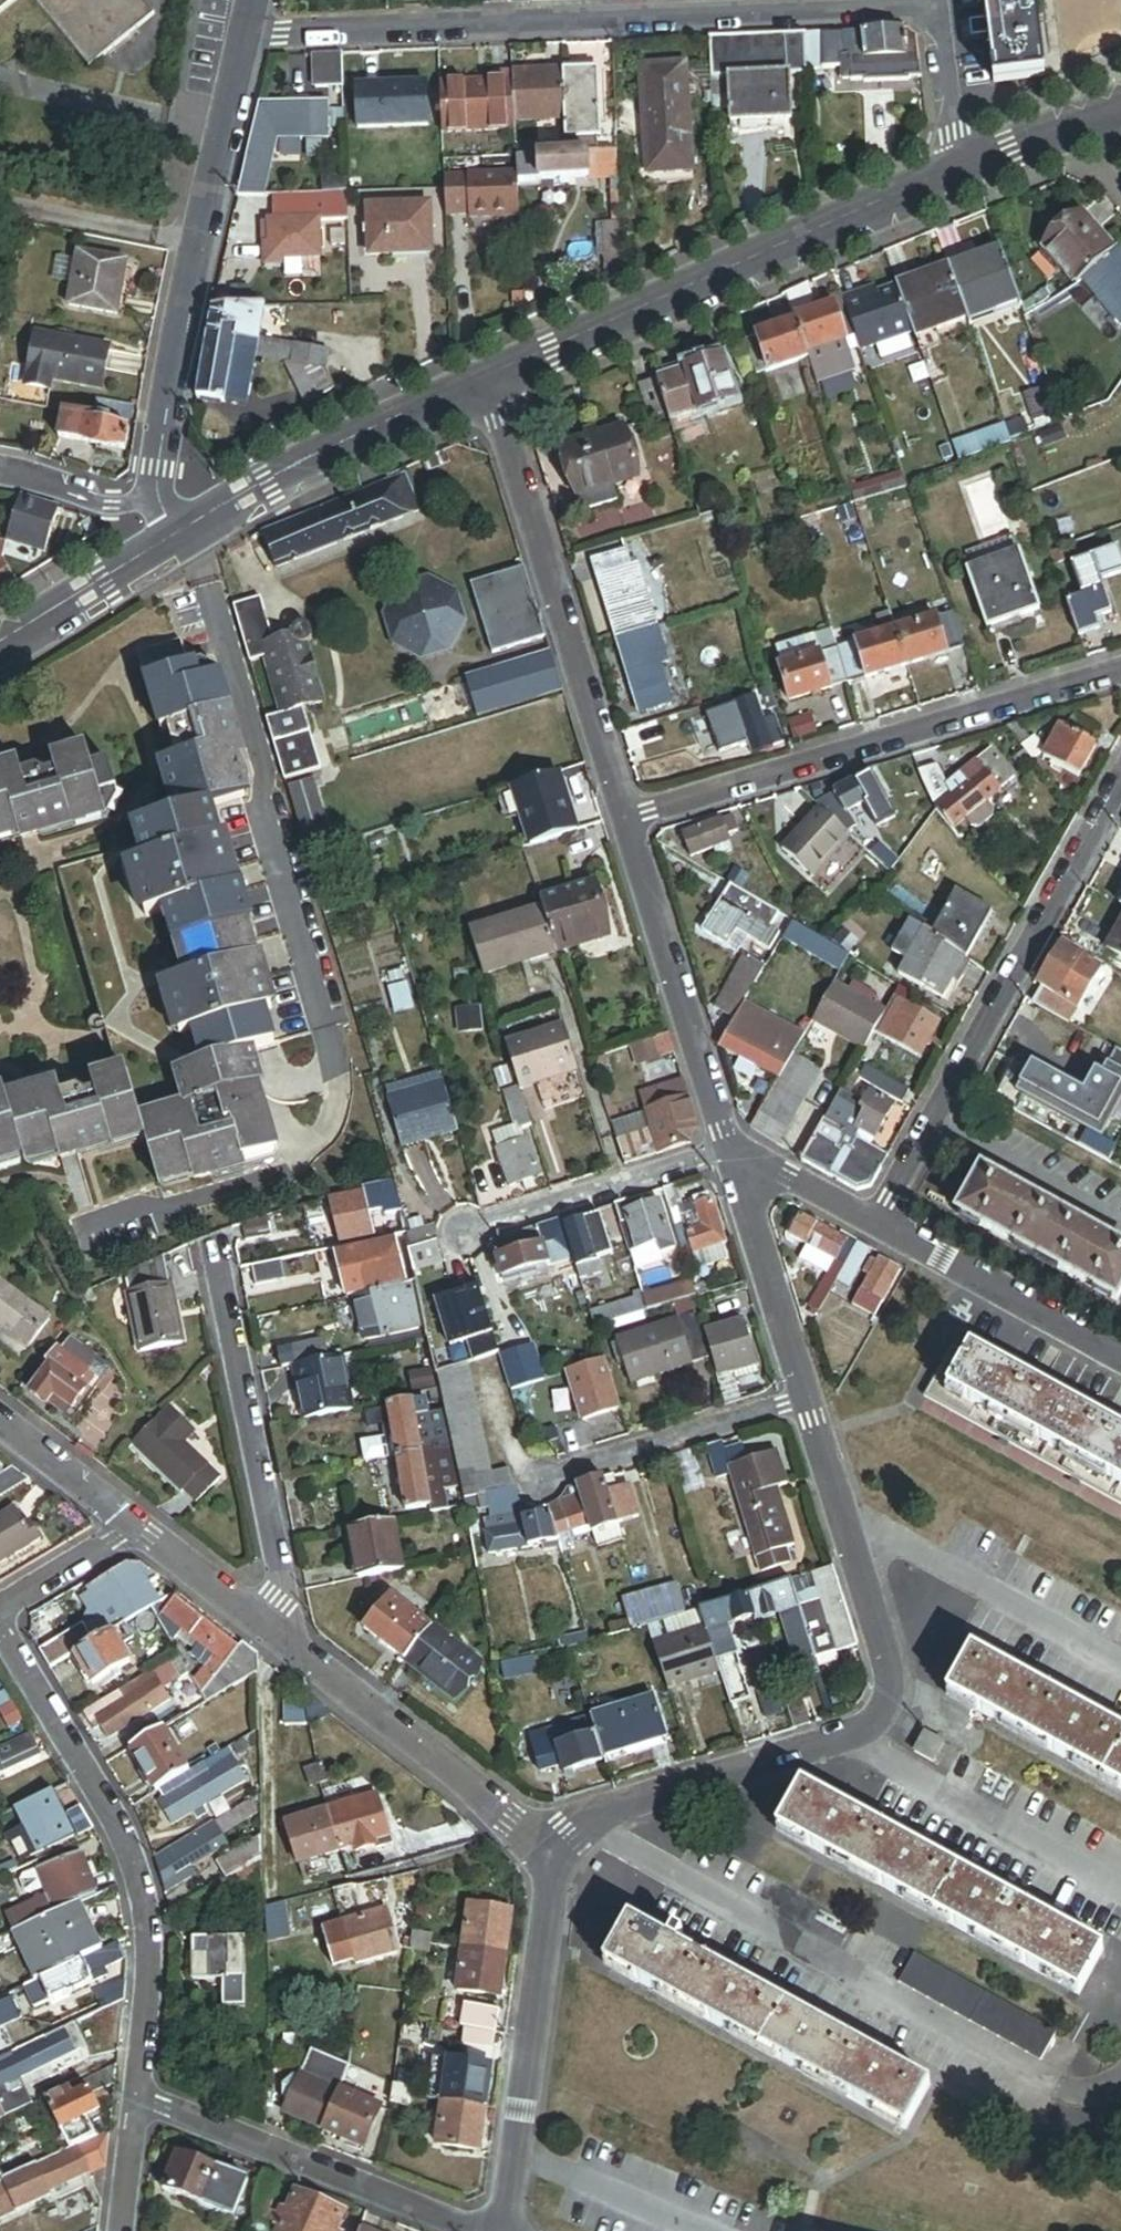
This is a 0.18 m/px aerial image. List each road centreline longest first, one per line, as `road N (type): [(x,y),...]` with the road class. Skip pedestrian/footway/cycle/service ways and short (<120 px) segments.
road 1 (residential): [(811,1397),(892,1662),(890,1701),(879,1722),(853,1742),(587,1823),(559,1853)]
road 2 (residential): [(934,7),(248,34)]
road 3 (residential): [(492,386),(960,166)]
road 4 (residential): [(628,823),(1120,668)]
road 5 (residential): [(0,1627),(117,1834),(141,1897),(150,1966),(136,2100)]
road 6 (residential): [(248,34),(192,257),(158,461),(184,525)]
road 7 (residential): [(1120,783),(880,1224)]
road 8 (residential): [(492,386),(628,823)]
road 9 (residential): [(214,1234),(300,1652)]
road 10 (residential): [(507,2230),(559,1853)]
road 11 (residential): [(136,2100),(472,2230)]
road 12 (residential): [(628,823),(736,1152)]
road 13 (residential): [(184,525),(492,386)]
road 14 (residential): [(300,1652),(559,1853)]
road 15 (residential): [(540,1484),(811,1397)]
road 16 (residential): [(464,1235),(736,1152)]
road 17 (residential): [(880,1224),(1120,1353)]
road 18 (residential): [(736,1152),(811,1397)]
road 19 (residential): [(0,644),(184,525)]
road 20 (residential): [(131,1524),(300,1652)]
road 21 (residential): [(0,470),(184,525)]
road 22 (residential): [(960,166),(1120,104)]
road 23 (residential): [(0,1423),(131,1524)]
road 24 (residential): [(934,7),(960,166)]
road 25 (residential): [(736,1152),(880,1224)]
road 26 (residential): [(131,1524),(0,1610)]
road 27 (residential): [(136,2100),(121,2230)]

